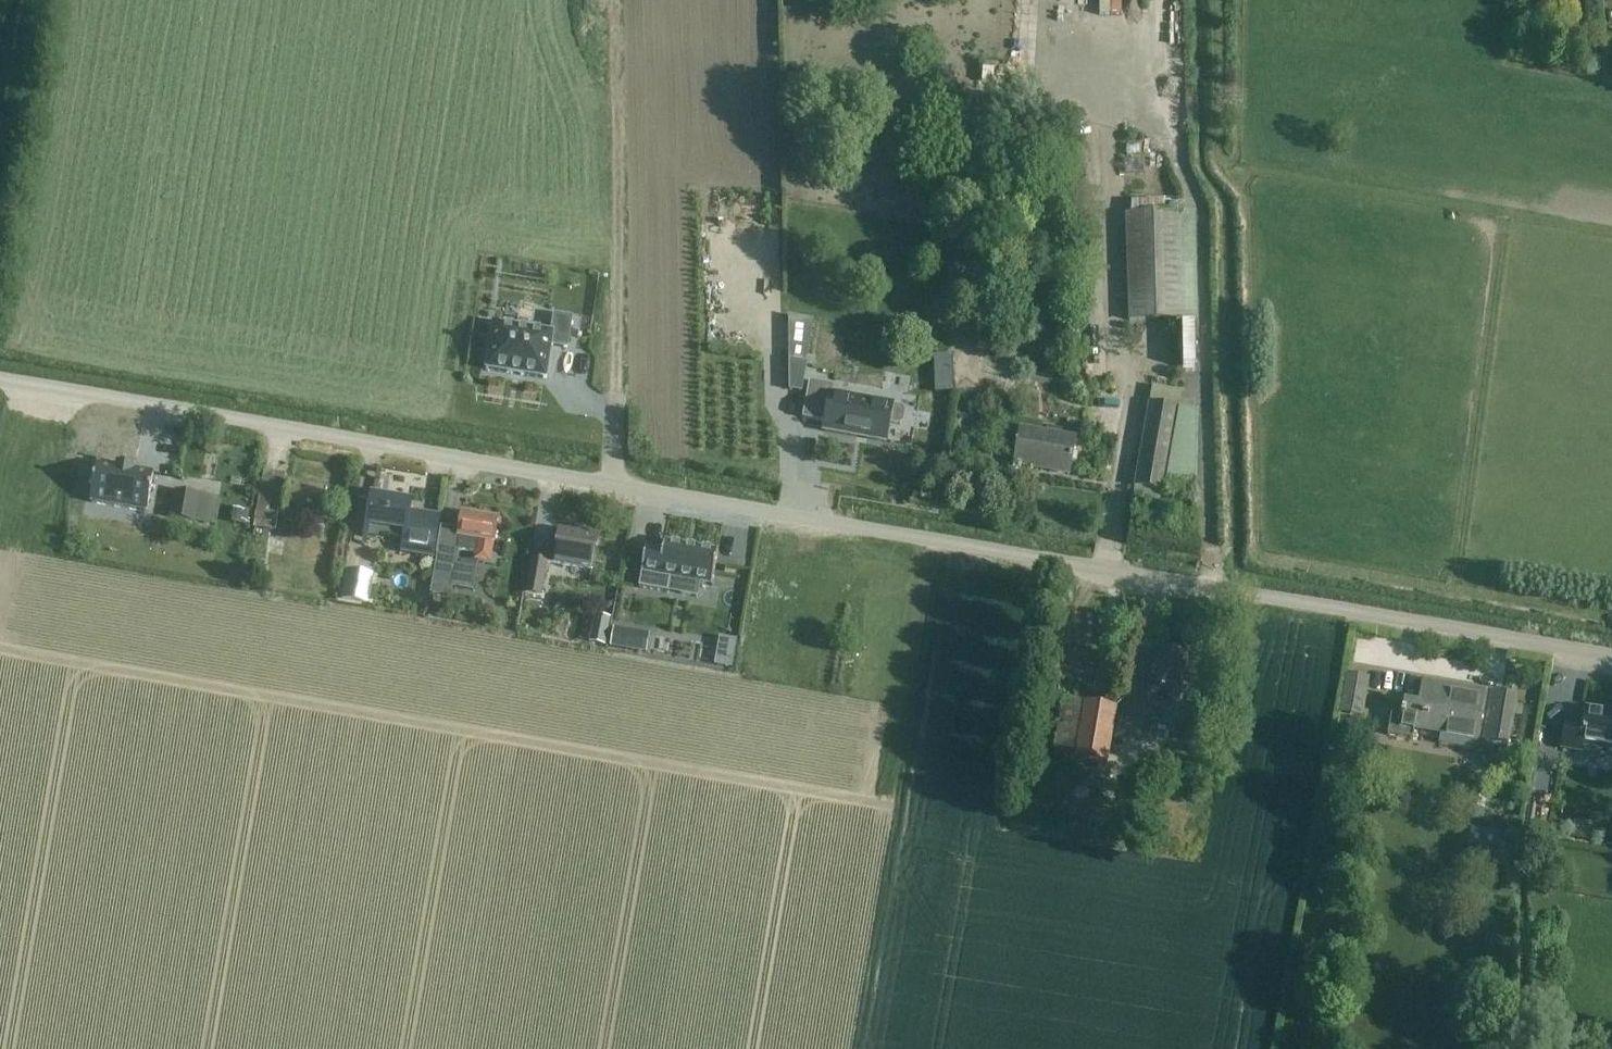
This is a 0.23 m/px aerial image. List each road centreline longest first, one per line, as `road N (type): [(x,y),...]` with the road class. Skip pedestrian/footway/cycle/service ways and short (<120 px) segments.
road 1 (residential): [(0,379),(1611,655)]
road 2 (track): [(1611,230),(1223,163),(1220,0)]
road 3 (track): [(615,393),(610,0)]

